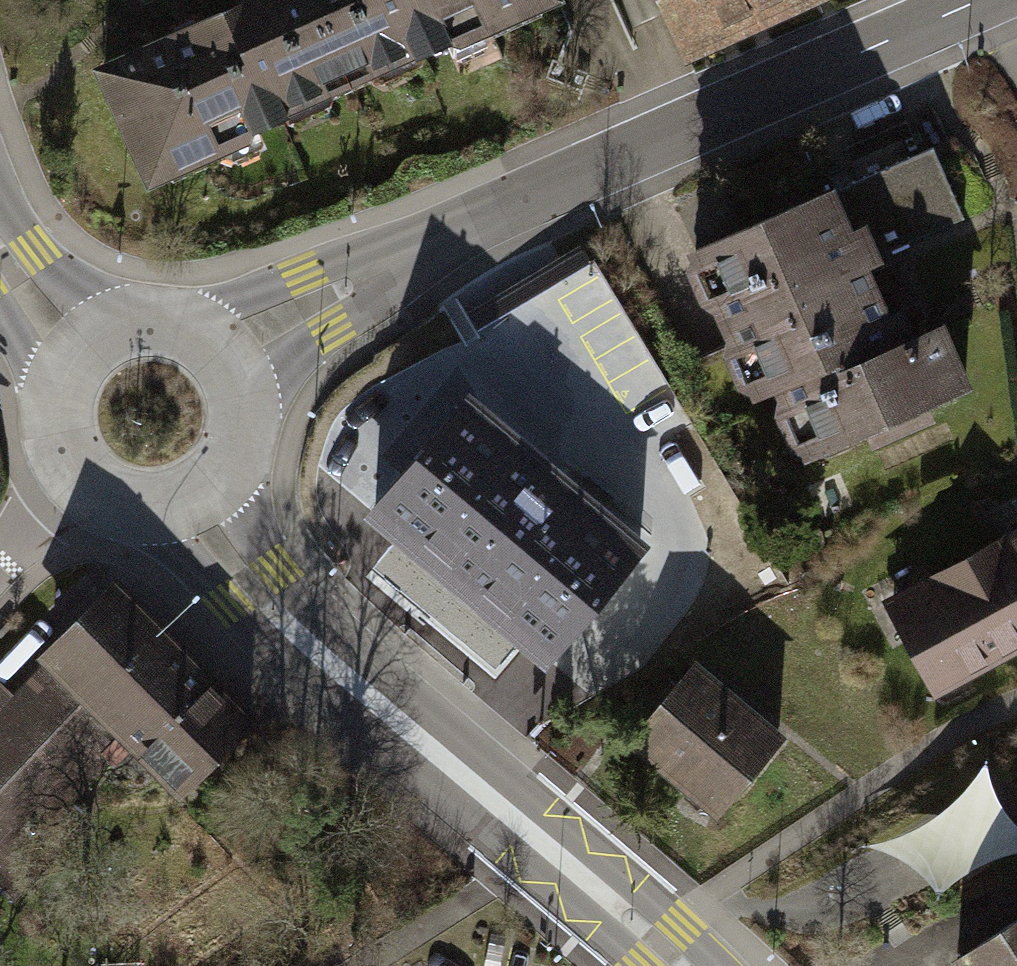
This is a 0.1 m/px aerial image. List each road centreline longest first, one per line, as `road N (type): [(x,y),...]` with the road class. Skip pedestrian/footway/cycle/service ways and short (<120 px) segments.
road 1 (unclassified): [(205,345),(985,0)]
road 2 (tertiary): [(183,502),(287,632),(681,965)]
road 3 (tertiary): [(183,502),(217,478),(238,428),(226,370),(205,345)]
road 4 (tertiary): [(75,351),(60,371),(48,420),(63,468),(79,488)]
road 5 (tertiary): [(205,345),(149,323),(120,325),(75,351)]
road 6 (tertiary): [(75,351),(0,252)]

